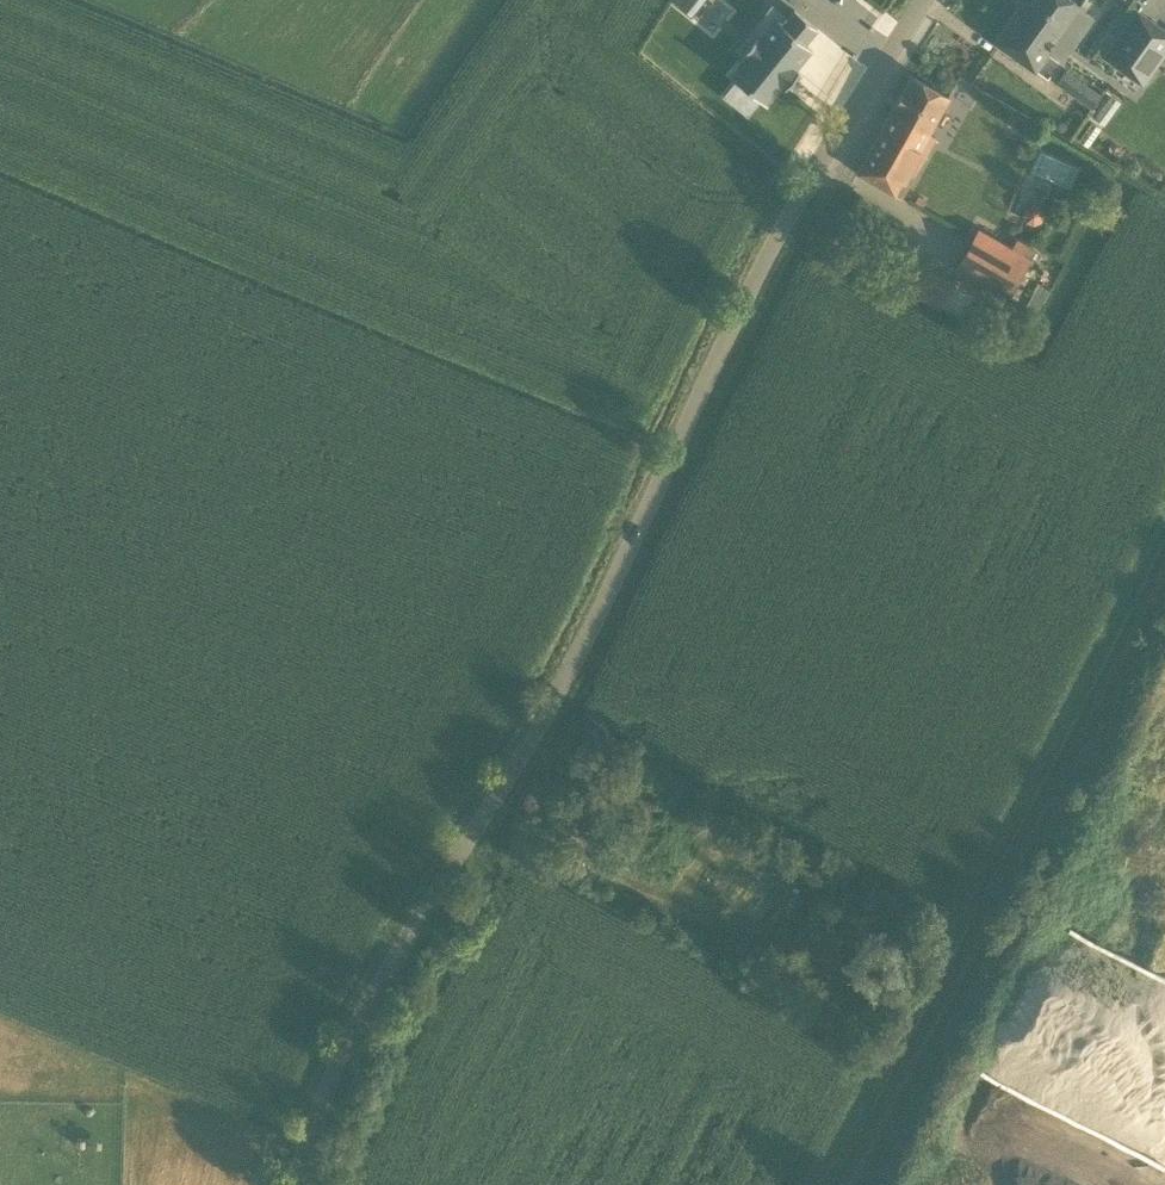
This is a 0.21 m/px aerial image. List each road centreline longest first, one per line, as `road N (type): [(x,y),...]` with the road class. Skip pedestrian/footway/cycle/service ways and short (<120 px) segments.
road 1 (unclassified): [(301,1184),(325,1103),(586,638),(793,204),(924,0)]

